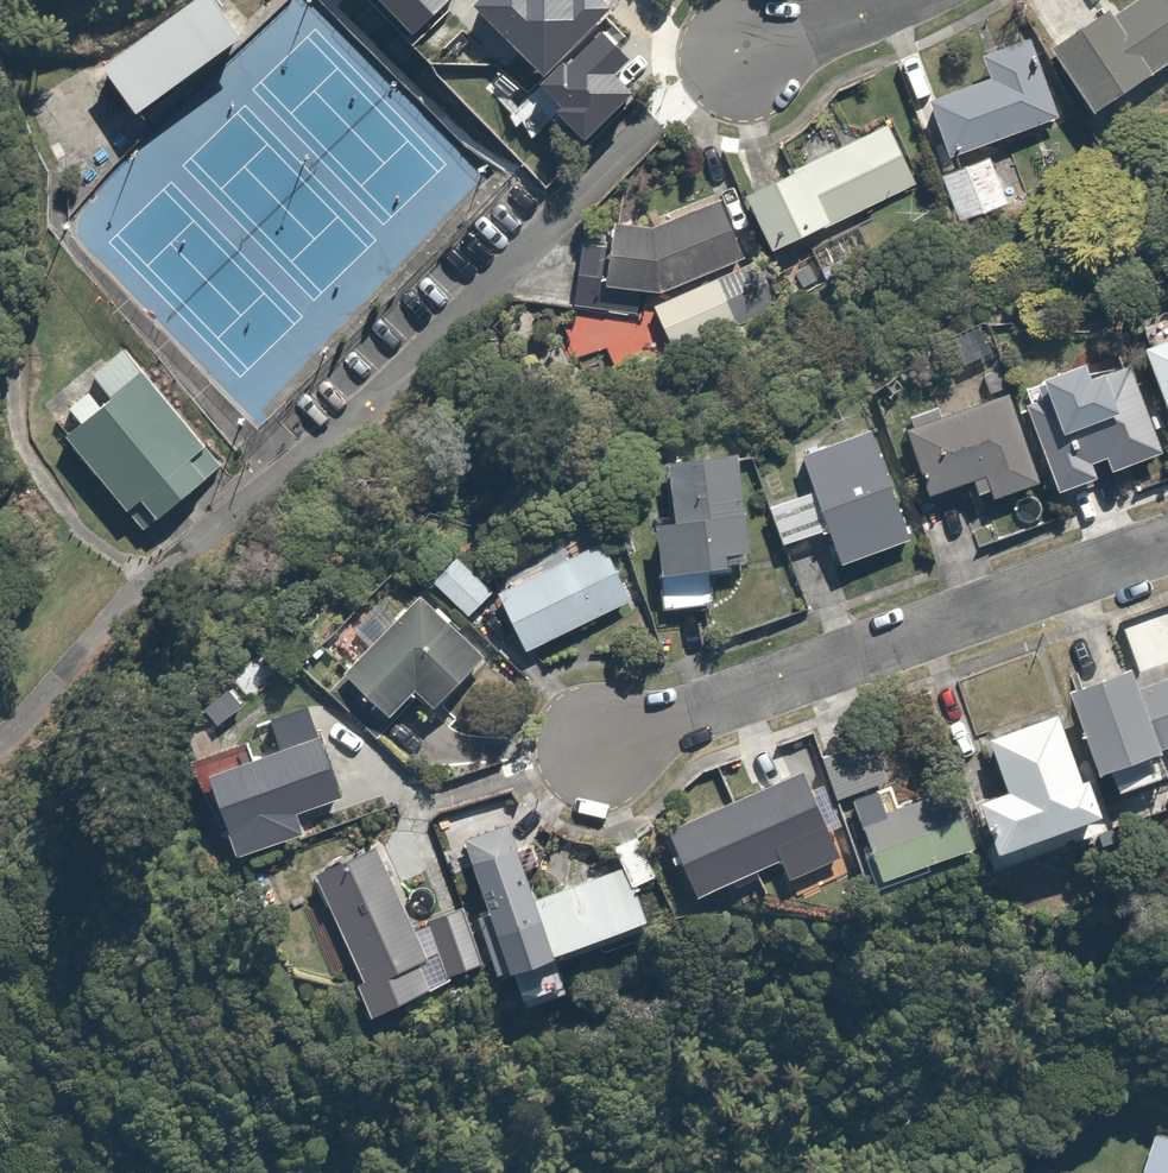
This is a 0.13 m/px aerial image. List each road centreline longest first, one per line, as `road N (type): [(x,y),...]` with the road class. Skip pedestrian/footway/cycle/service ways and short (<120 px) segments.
road 1 (residential): [(1167,551),(590,760)]
road 2 (residential): [(889,0),(747,55)]

